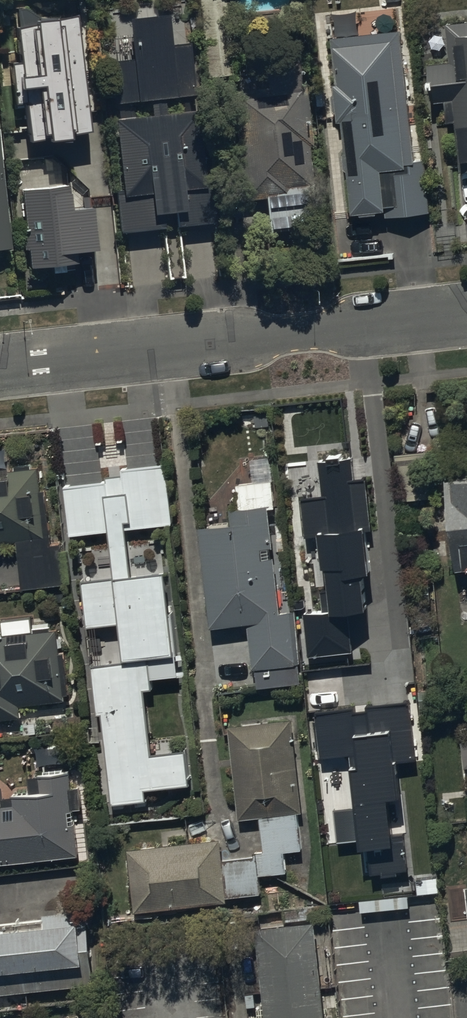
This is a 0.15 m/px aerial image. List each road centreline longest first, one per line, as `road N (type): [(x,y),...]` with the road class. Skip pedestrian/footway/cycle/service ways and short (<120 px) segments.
road 1 (residential): [(0,366),(466,316)]

